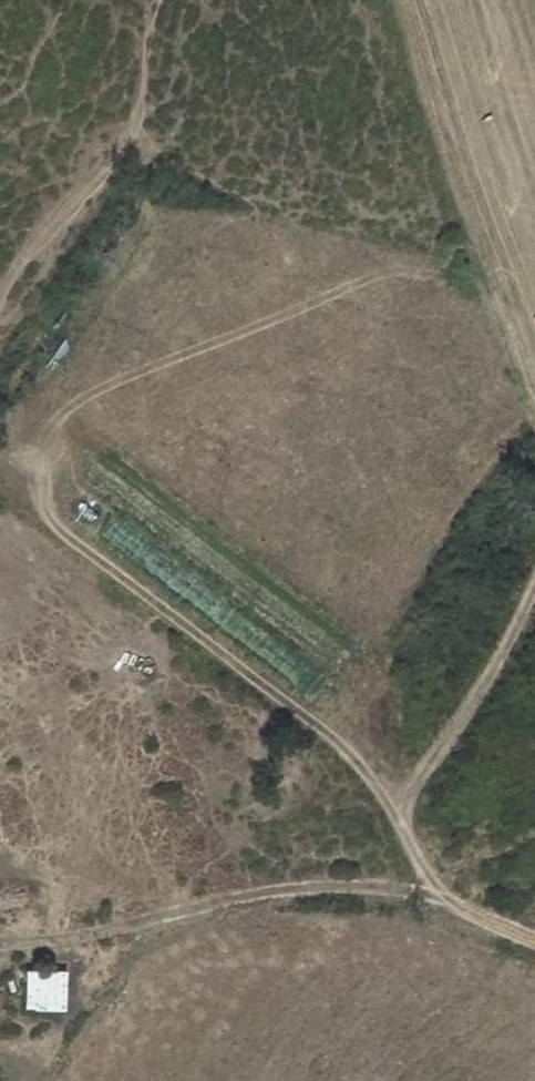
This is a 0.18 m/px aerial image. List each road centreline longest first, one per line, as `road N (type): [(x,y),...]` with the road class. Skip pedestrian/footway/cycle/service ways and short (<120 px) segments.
road 1 (track): [(0,946),(46,942),(229,889),(418,900),(534,942)]

